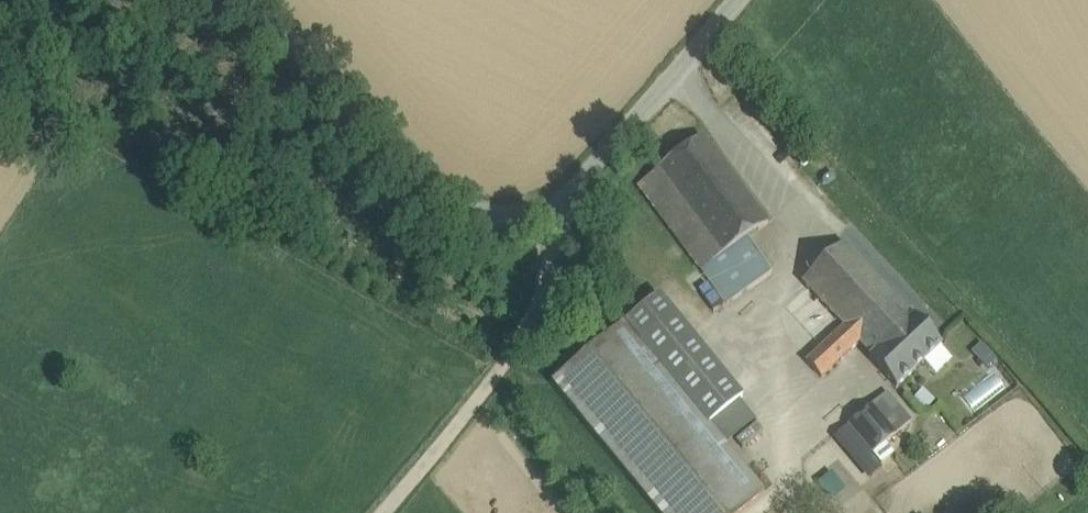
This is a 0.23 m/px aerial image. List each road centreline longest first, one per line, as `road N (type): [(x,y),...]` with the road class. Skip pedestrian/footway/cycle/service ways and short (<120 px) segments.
road 1 (unclassified): [(730,0),(561,202),(479,209),(412,176),(235,0)]
road 2 (track): [(397,512),(482,418),(568,223),(561,202)]

